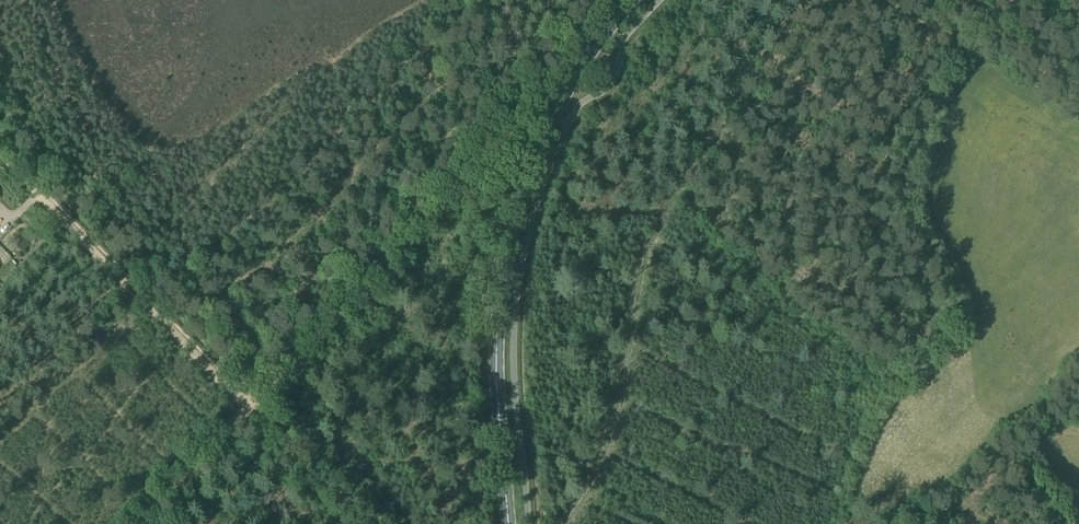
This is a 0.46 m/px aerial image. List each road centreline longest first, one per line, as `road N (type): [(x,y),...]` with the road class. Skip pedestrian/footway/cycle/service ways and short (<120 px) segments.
road 1 (track): [(818,0),(684,223),(652,313),(617,468),(585,523)]
road 2 (primary): [(508,523),(496,327),(518,204),(574,80),(634,0)]
road 3 (track): [(247,409),(0,156)]
road 4 (track): [(485,158),(247,409)]
road 5 (track): [(359,523),(247,409)]
road 6 (track): [(247,409),(139,523)]
road 7 (track): [(1078,76),(943,0)]

